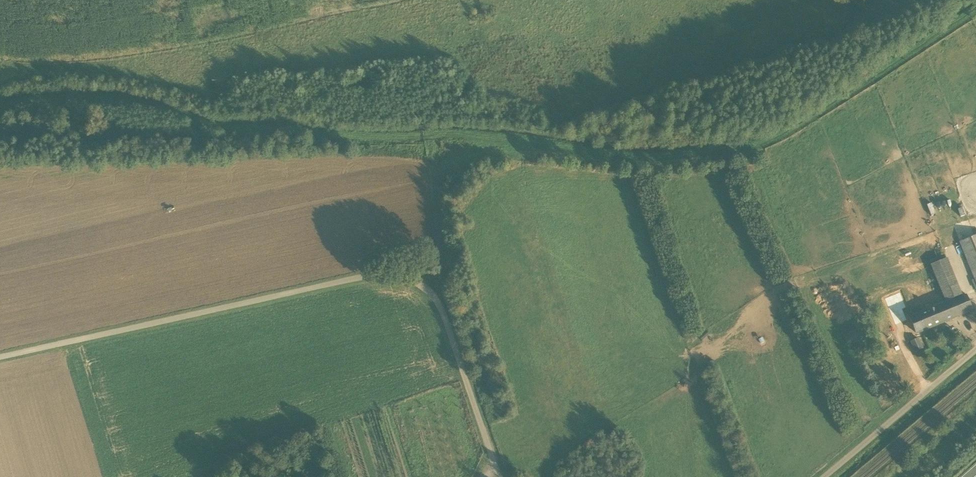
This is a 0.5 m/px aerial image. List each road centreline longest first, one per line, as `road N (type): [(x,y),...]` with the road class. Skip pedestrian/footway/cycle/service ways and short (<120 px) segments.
road 1 (unclassified): [(0,365),(375,281),(408,284),(440,307),(497,476)]
road 2 (unclassified): [(827,476),(975,350)]
road 3 (track): [(440,307),(448,292),(438,171)]

